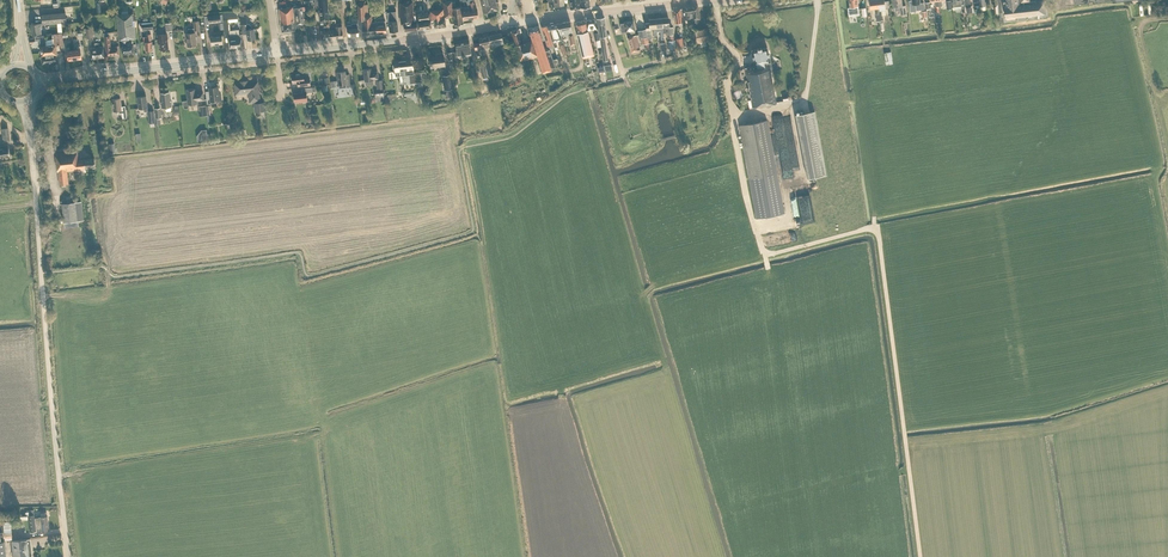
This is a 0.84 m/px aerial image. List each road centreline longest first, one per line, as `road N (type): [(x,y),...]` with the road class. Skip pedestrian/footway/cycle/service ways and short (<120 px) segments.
road 1 (tertiary): [(69,556),(31,133)]
road 2 (primary): [(414,38),(606,11)]
road 3 (primary): [(277,53),(134,70)]
road 4 (primary): [(414,38),(277,53)]

